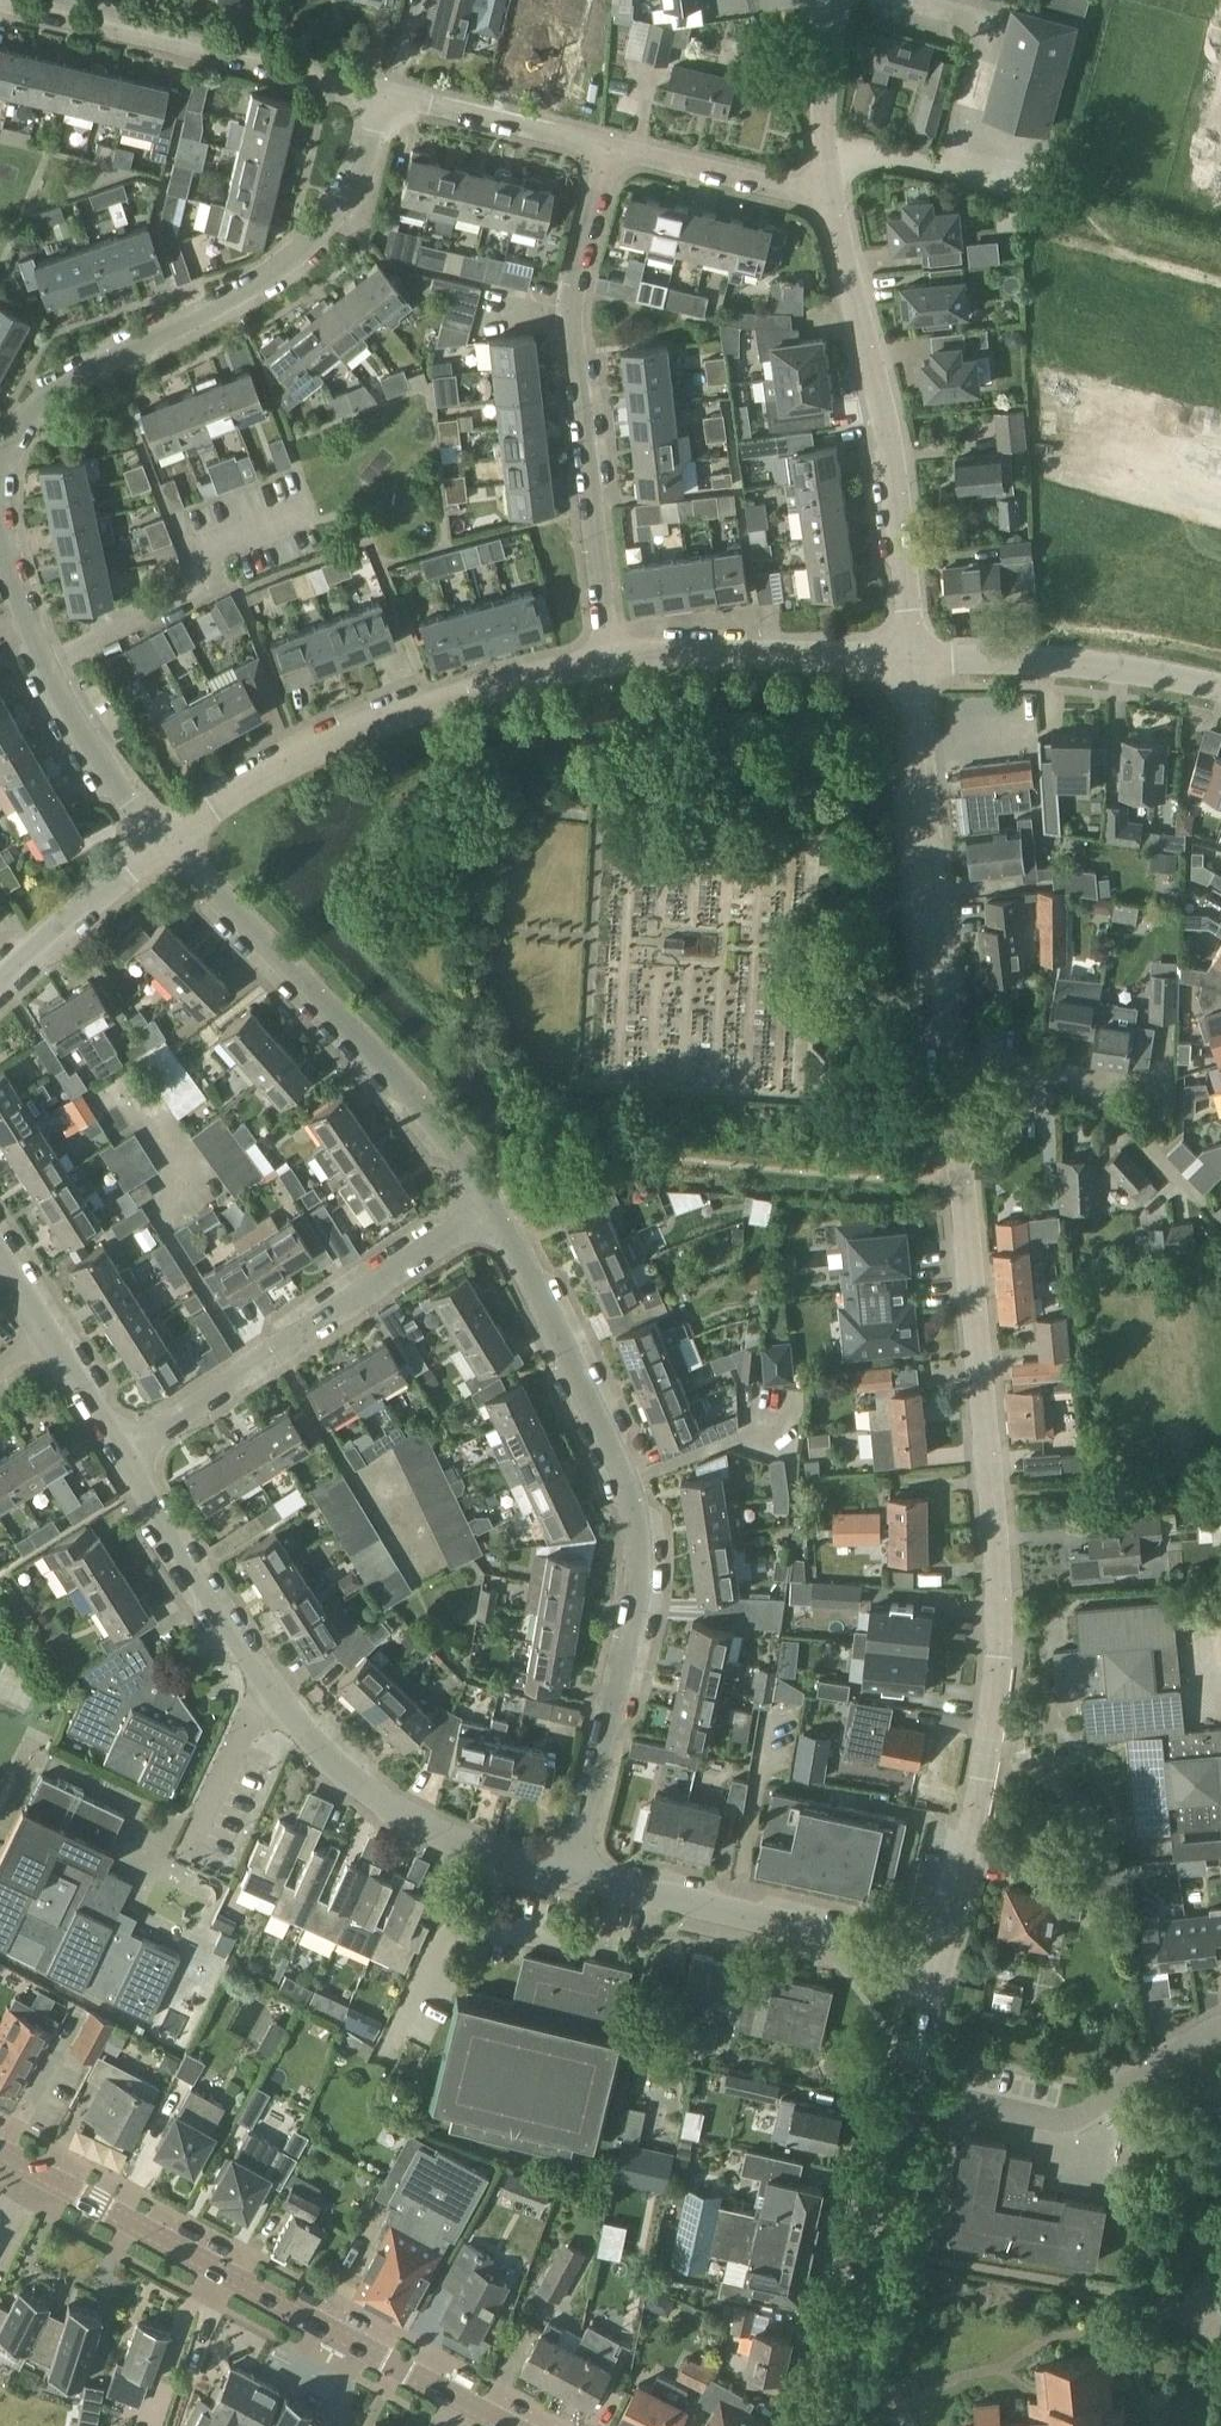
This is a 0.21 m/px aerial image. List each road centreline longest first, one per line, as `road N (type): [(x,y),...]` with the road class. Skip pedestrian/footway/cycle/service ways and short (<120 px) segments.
road 1 (tertiary): [(943,1959),(990,1714),(997,1627),(913,652)]
road 2 (residential): [(569,1874),(630,1631),(638,1508),(485,1197)]
road 3 (residential): [(569,1874),(452,1841),(372,1800),(316,1748),(265,1687),(117,1453)]
road 4 (tertiary): [(508,2425),(0,2147)]
road 5 (residential): [(0,466),(32,409),(261,286),(319,236),(365,170),(386,93)]
road 6 (residential): [(623,653),(571,316),(606,144)]
road 7 (residential): [(166,839),(331,738),(449,695),(623,653)]
road 8 (residential): [(485,1197),(385,1062),(166,839)]
road 9 (tertiary): [(913,652),(896,492),(828,197)]
road 10 (residential): [(117,1453),(485,1197)]
road 11 (residential): [(386,93),(0,0)]
road 12 (residential): [(943,1959),(569,1874)]
road 13 (residential): [(166,839),(74,723),(24,626),(0,528)]
road 14 (tertiary): [(834,2425),(914,2089)]
road 15 (residential): [(914,2089),(1069,2119),(1199,2037),(1220,2035)]
road 16 (residential): [(1220,686),(1125,666),(913,652)]
road 17 (residential): [(623,653),(913,652)]
road 18 (residential): [(828,197),(606,144)]
road 19 (residential): [(606,144),(386,93)]
road 20 (residential): [(0,983),(166,839)]
road 21 (residential): [(117,1453),(0,1267)]
road 22 (track): [(1220,249),(1034,192)]
road 23 (tertiary): [(828,197),(822,95),(835,9)]
road 24 (residential): [(1061,470),(1220,512)]
road 25 (tertiary): [(914,2089),(943,1959)]
road 26 (residential): [(1195,189),(1220,69)]

